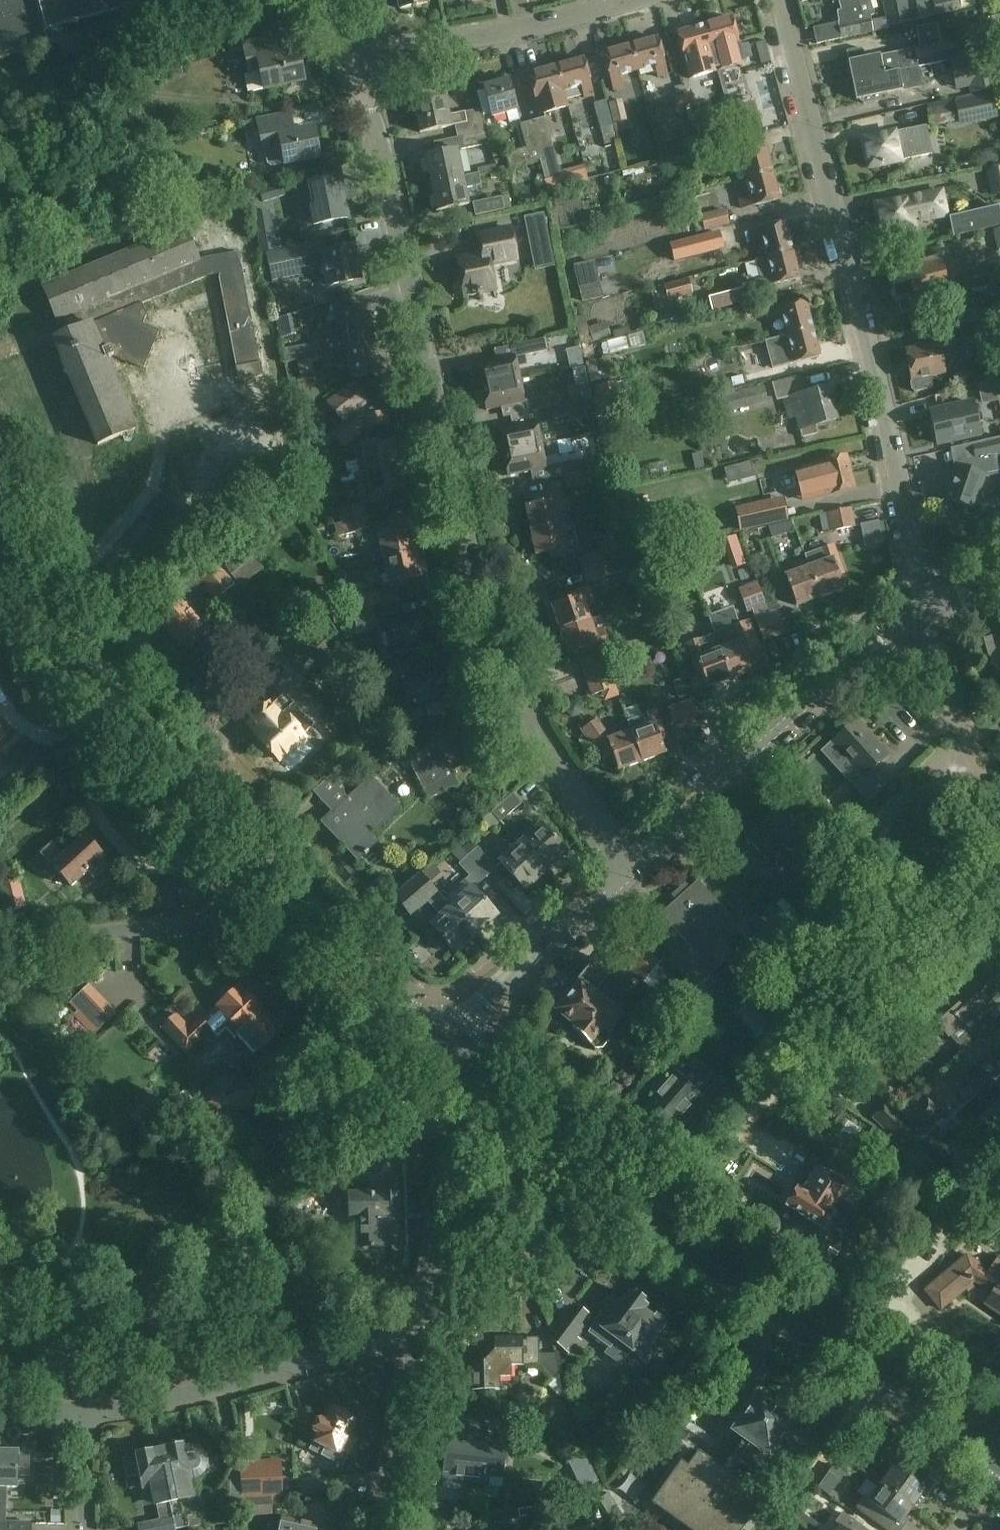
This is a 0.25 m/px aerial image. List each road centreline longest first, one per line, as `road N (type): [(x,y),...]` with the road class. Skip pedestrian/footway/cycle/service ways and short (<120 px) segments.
road 1 (residential): [(630,871),(548,751),(493,623),(376,130),(352,61)]
road 2 (secondary): [(999,1462),(744,1286),(471,1070)]
road 3 (residential): [(930,614),(779,0)]
road 4 (track): [(999,897),(645,1211)]
road 5 (secondary): [(257,878),(109,715),(0,535)]
road 6 (residential): [(630,871),(840,672),(930,614)]
road 7 (residential): [(414,1337),(79,1412)]
road 8 (residential): [(352,61),(636,0)]
road 9 (residential): [(0,943),(203,922),(257,878)]
road 10 (residential): [(414,1337),(471,1070)]
road 11 (residential): [(999,865),(970,727),(930,614)]
road 12 (residential): [(444,1048),(630,871)]
road 13 (secondary): [(444,1048),(257,878)]
road 14 (residential): [(380,1529),(414,1337)]

